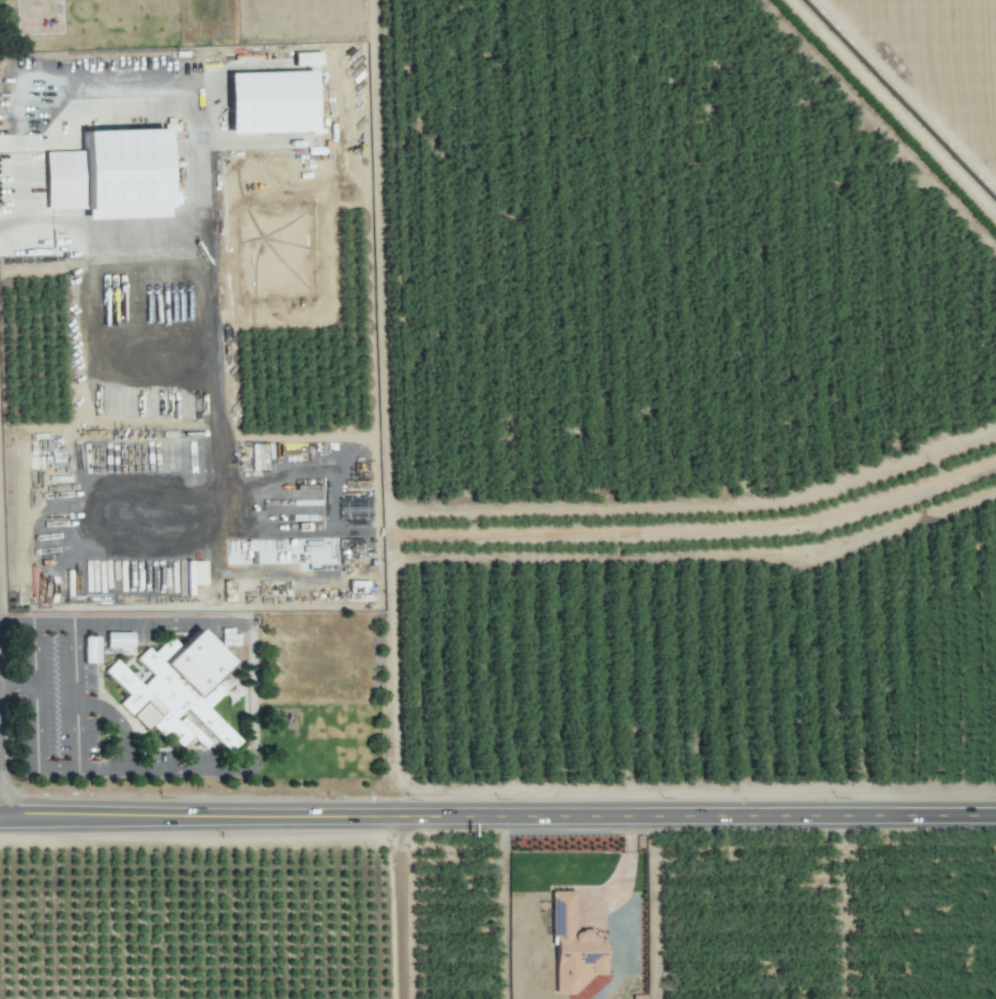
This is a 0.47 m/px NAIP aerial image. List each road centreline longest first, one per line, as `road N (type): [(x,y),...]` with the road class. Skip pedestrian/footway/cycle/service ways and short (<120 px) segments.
road 1 (primary): [(0,815),(995,816)]
road 2 (residential): [(404,817),(407,998)]

